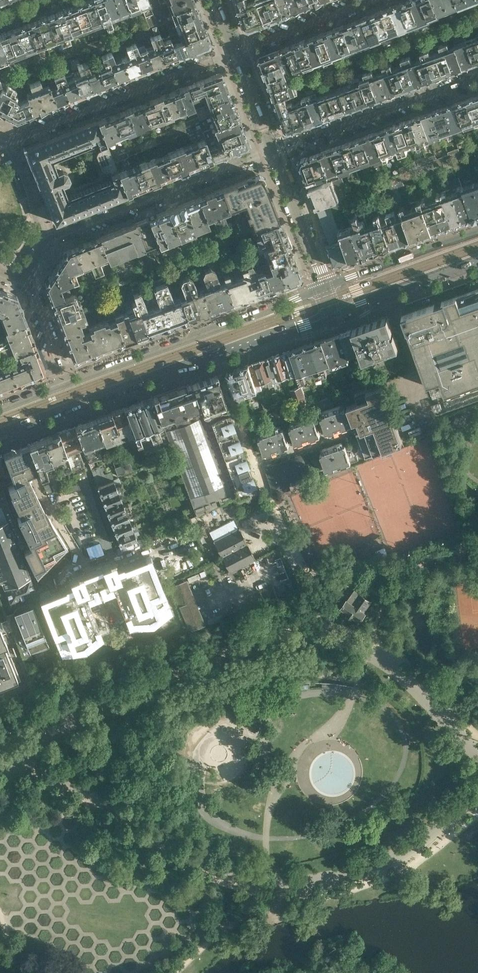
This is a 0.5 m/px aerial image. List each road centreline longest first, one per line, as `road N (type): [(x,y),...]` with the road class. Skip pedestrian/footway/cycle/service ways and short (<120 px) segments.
road 1 (secondary): [(325,288),(69,388)]
road 2 (residential): [(28,278),(52,237),(260,153)]
road 3 (residential): [(224,56),(27,136),(0,136)]
road 4 (secondary): [(0,432),(215,353)]
road 5 (residential): [(273,150),(477,76)]
road 6 (secondary): [(477,232),(325,288)]
road 7 (secondary): [(334,314),(477,260)]
road 8 (tertiary): [(325,288),(273,150)]
road 9 (residential): [(267,490),(215,353)]
road 10 (residential): [(370,0),(247,47)]
road 11 (secondary): [(215,353),(334,314)]

